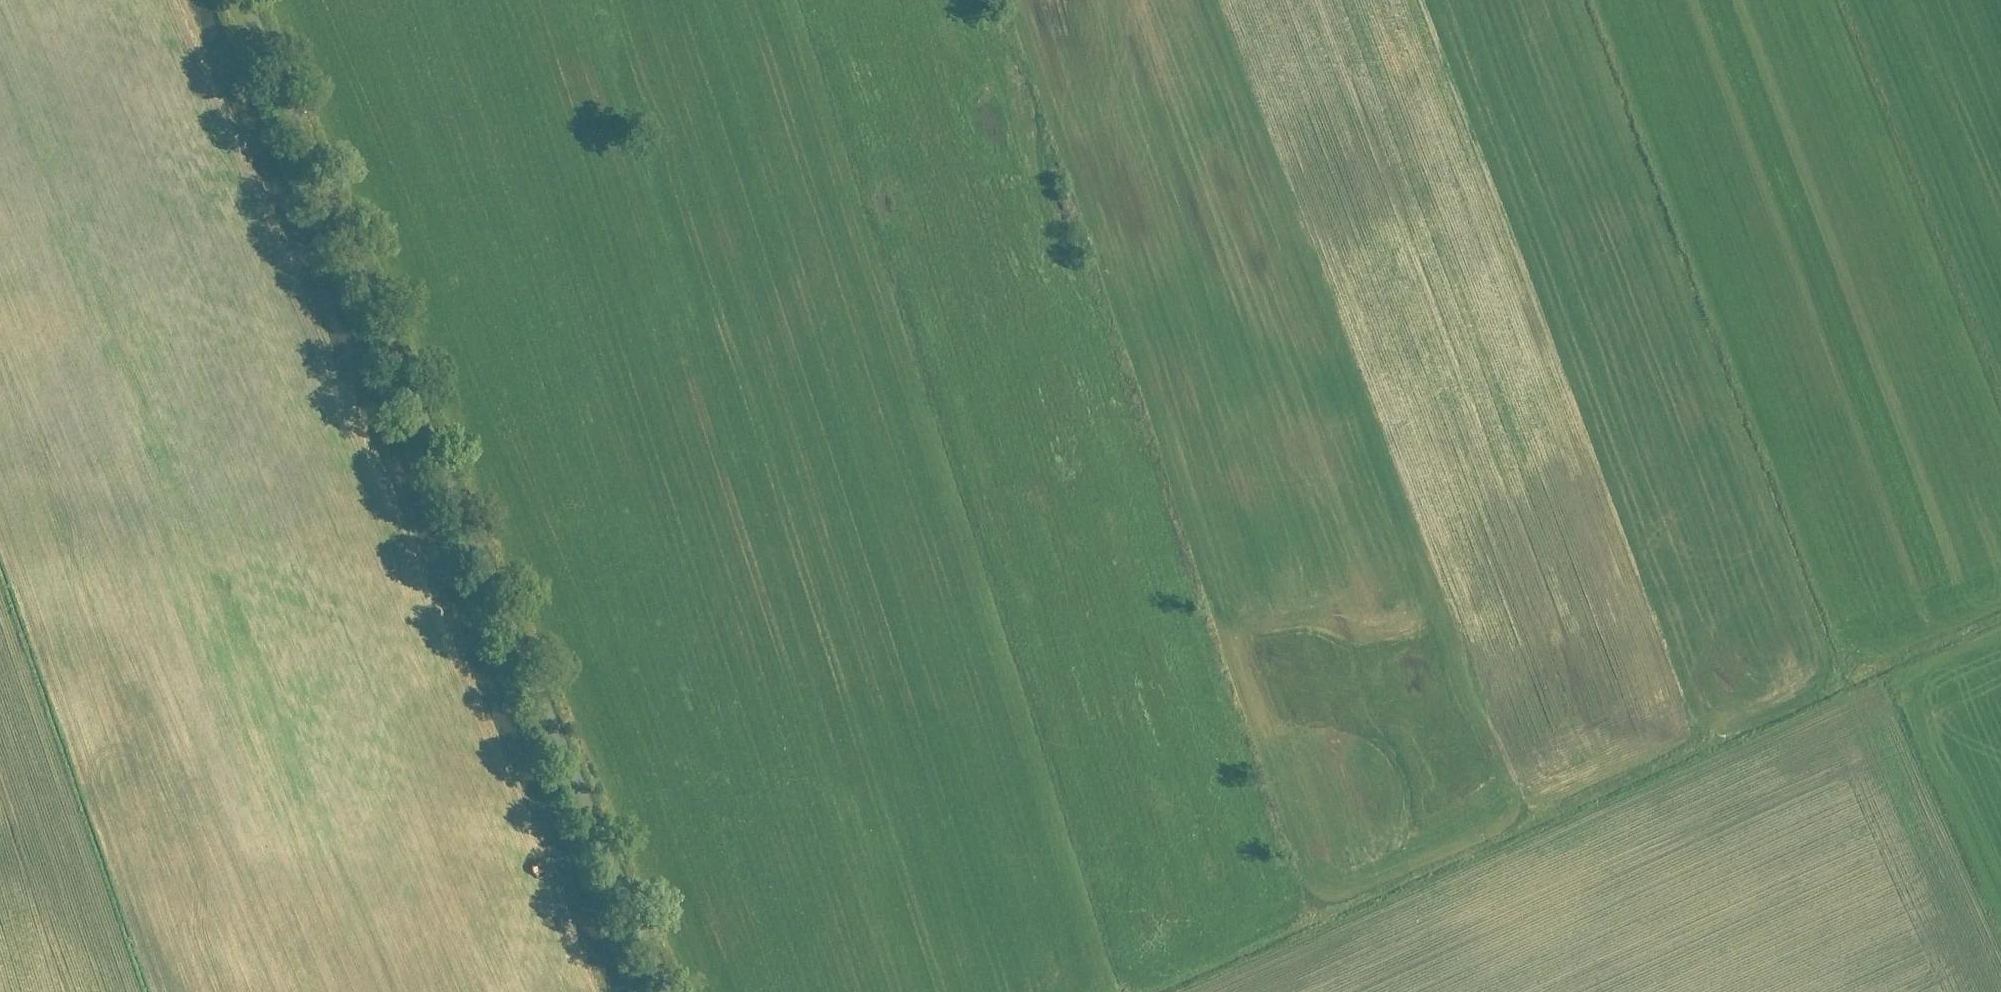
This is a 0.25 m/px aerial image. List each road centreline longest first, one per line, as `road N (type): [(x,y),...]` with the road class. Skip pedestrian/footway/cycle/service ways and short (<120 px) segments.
road 1 (unclassified): [(665,991),(241,0)]

